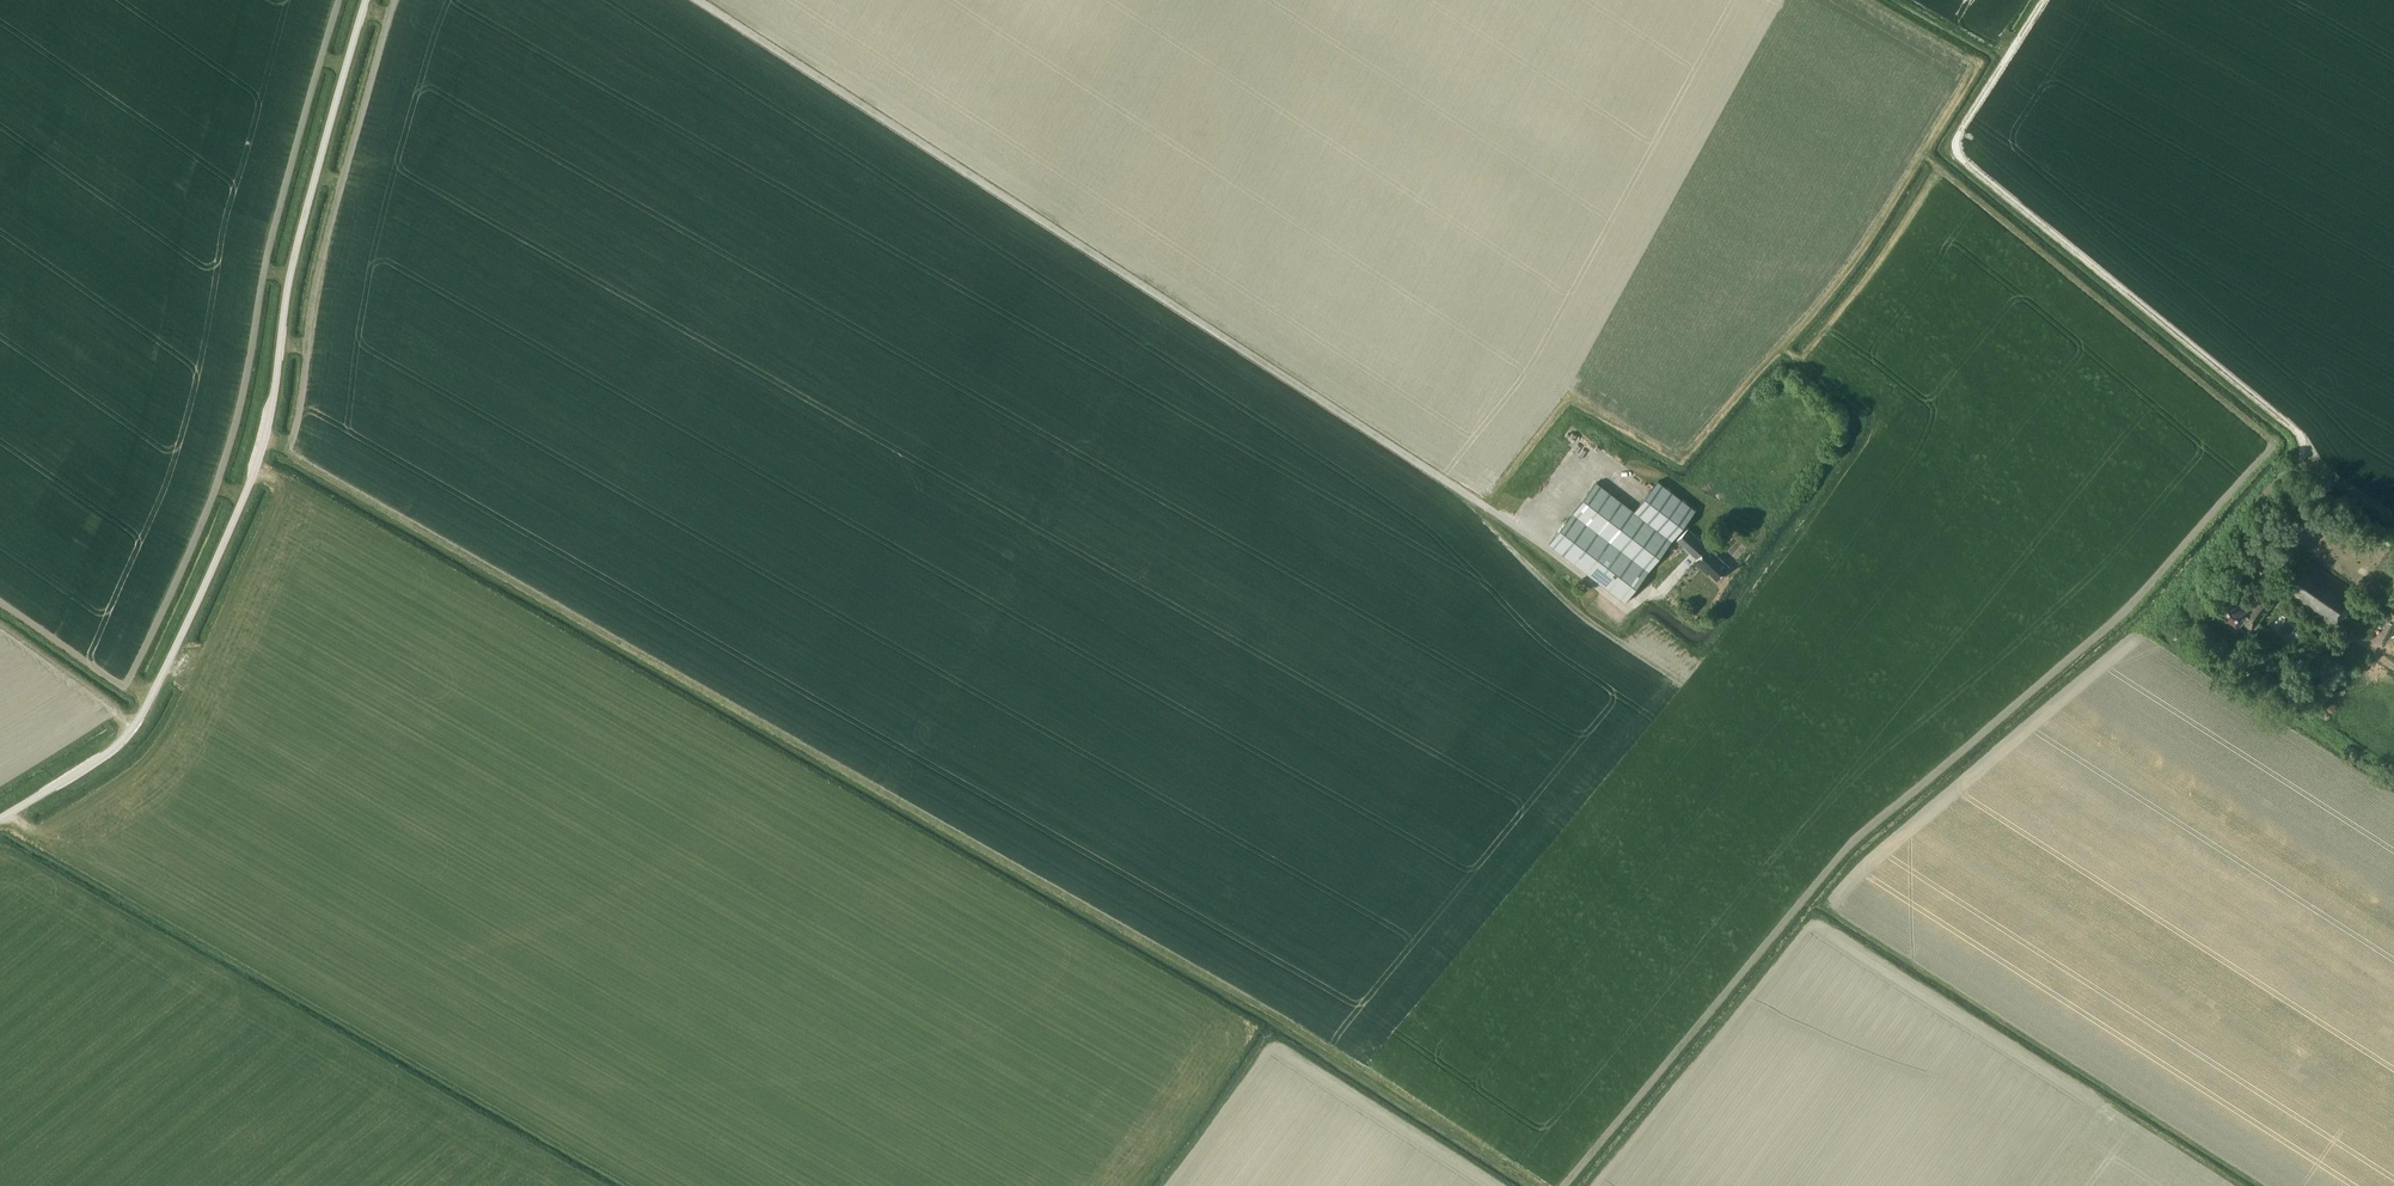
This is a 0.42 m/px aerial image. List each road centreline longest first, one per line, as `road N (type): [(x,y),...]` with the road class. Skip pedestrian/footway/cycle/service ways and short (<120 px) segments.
road 1 (unclassified): [(0,819),(111,752),(164,690),(260,462),(290,283),(369,0)]

